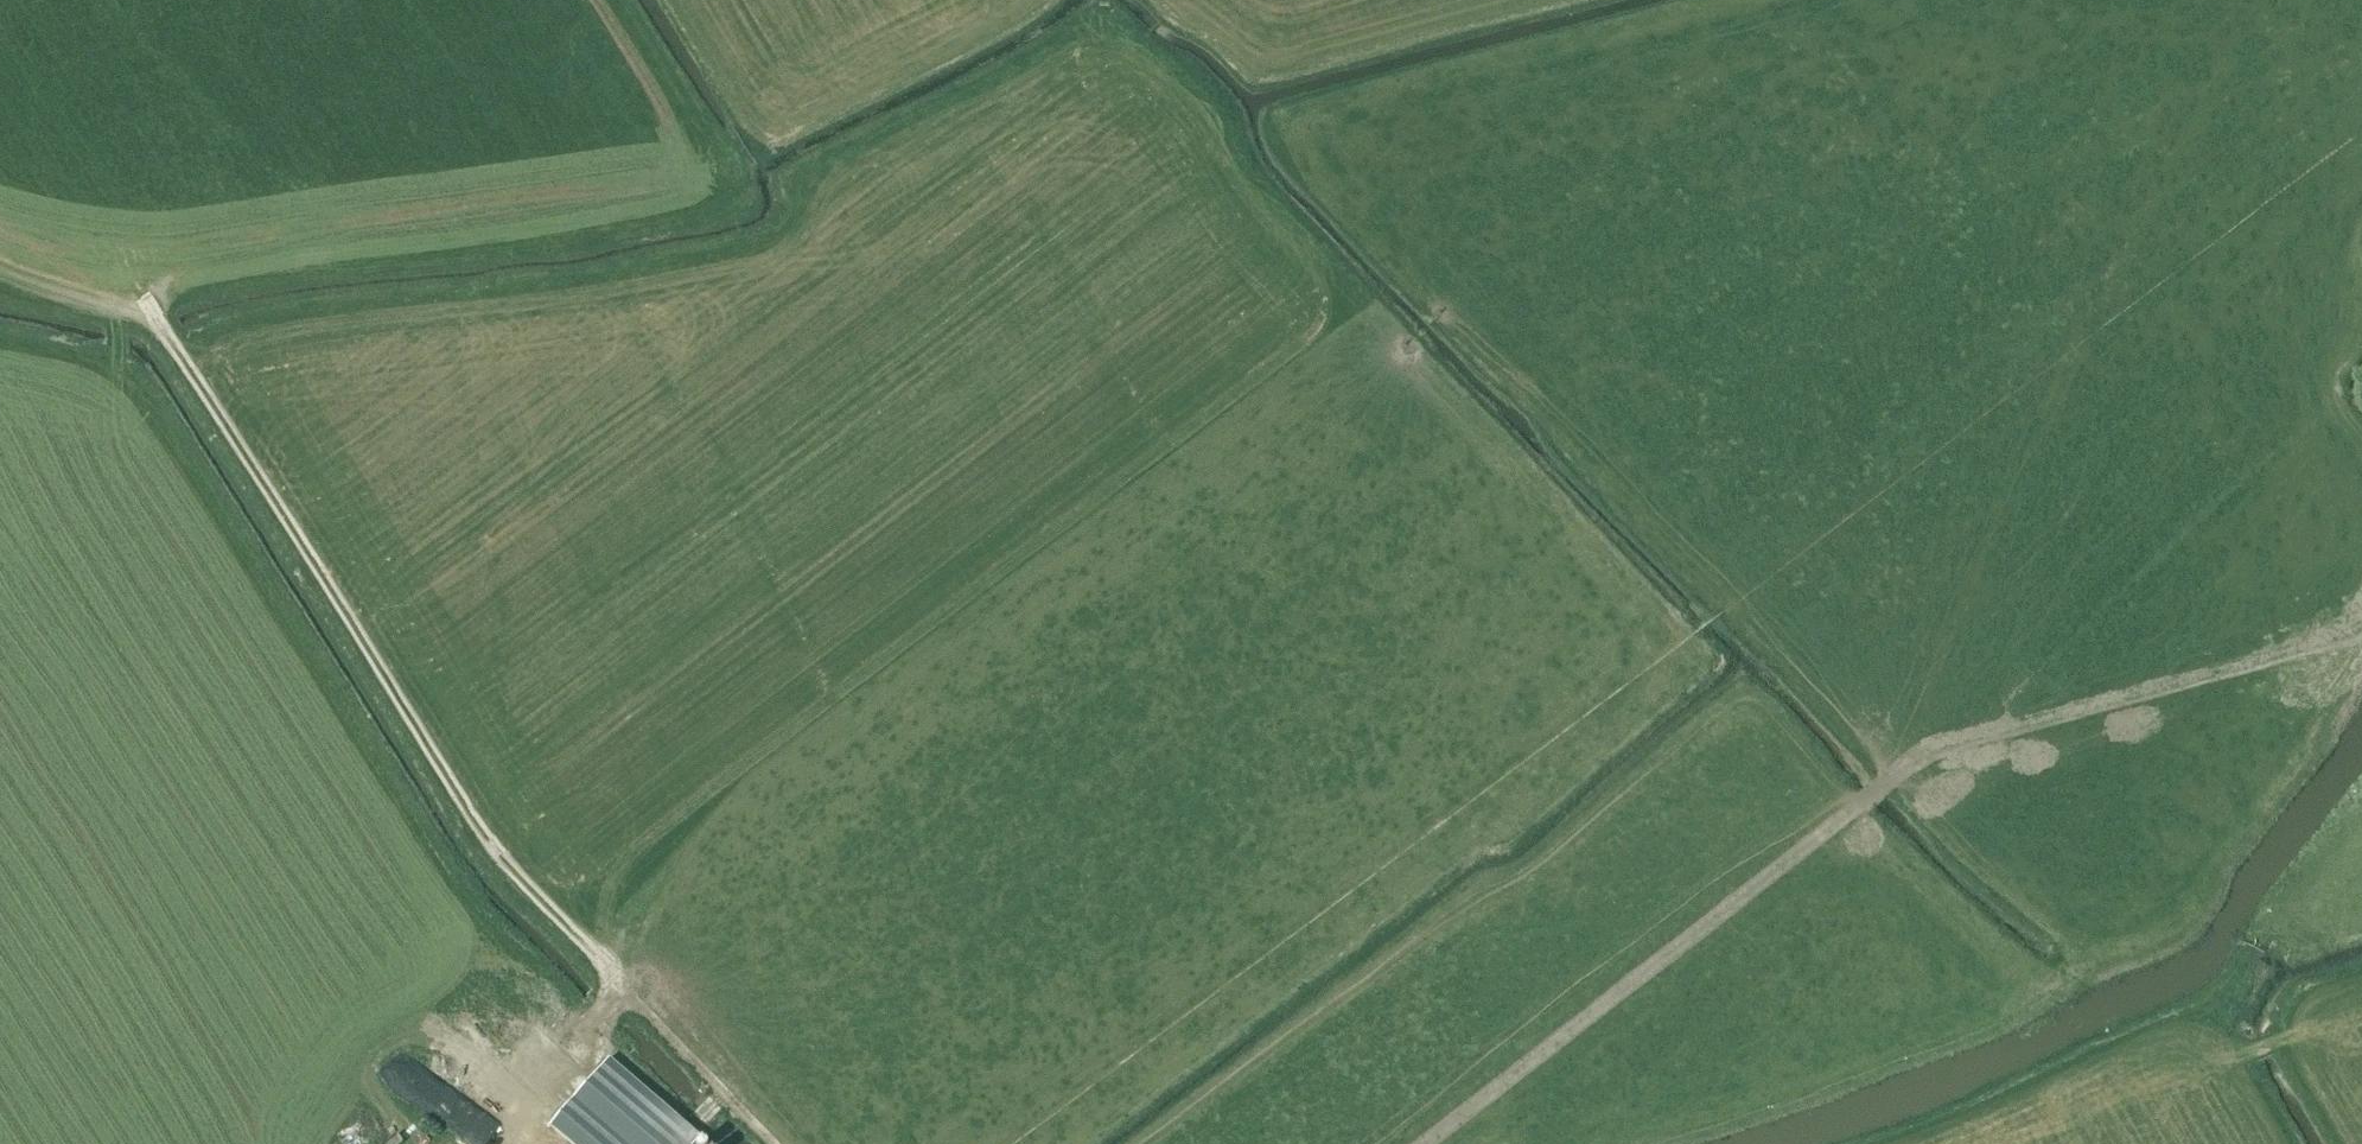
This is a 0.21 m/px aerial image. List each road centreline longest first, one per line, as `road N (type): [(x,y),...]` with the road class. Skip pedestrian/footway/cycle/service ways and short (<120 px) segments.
road 1 (track): [(2361,624),(2201,678),(1920,756),(1427,1143)]
road 2 (track): [(1967,1136),(2107,1072),(2240,1059),(2324,1007),(2361,993)]

